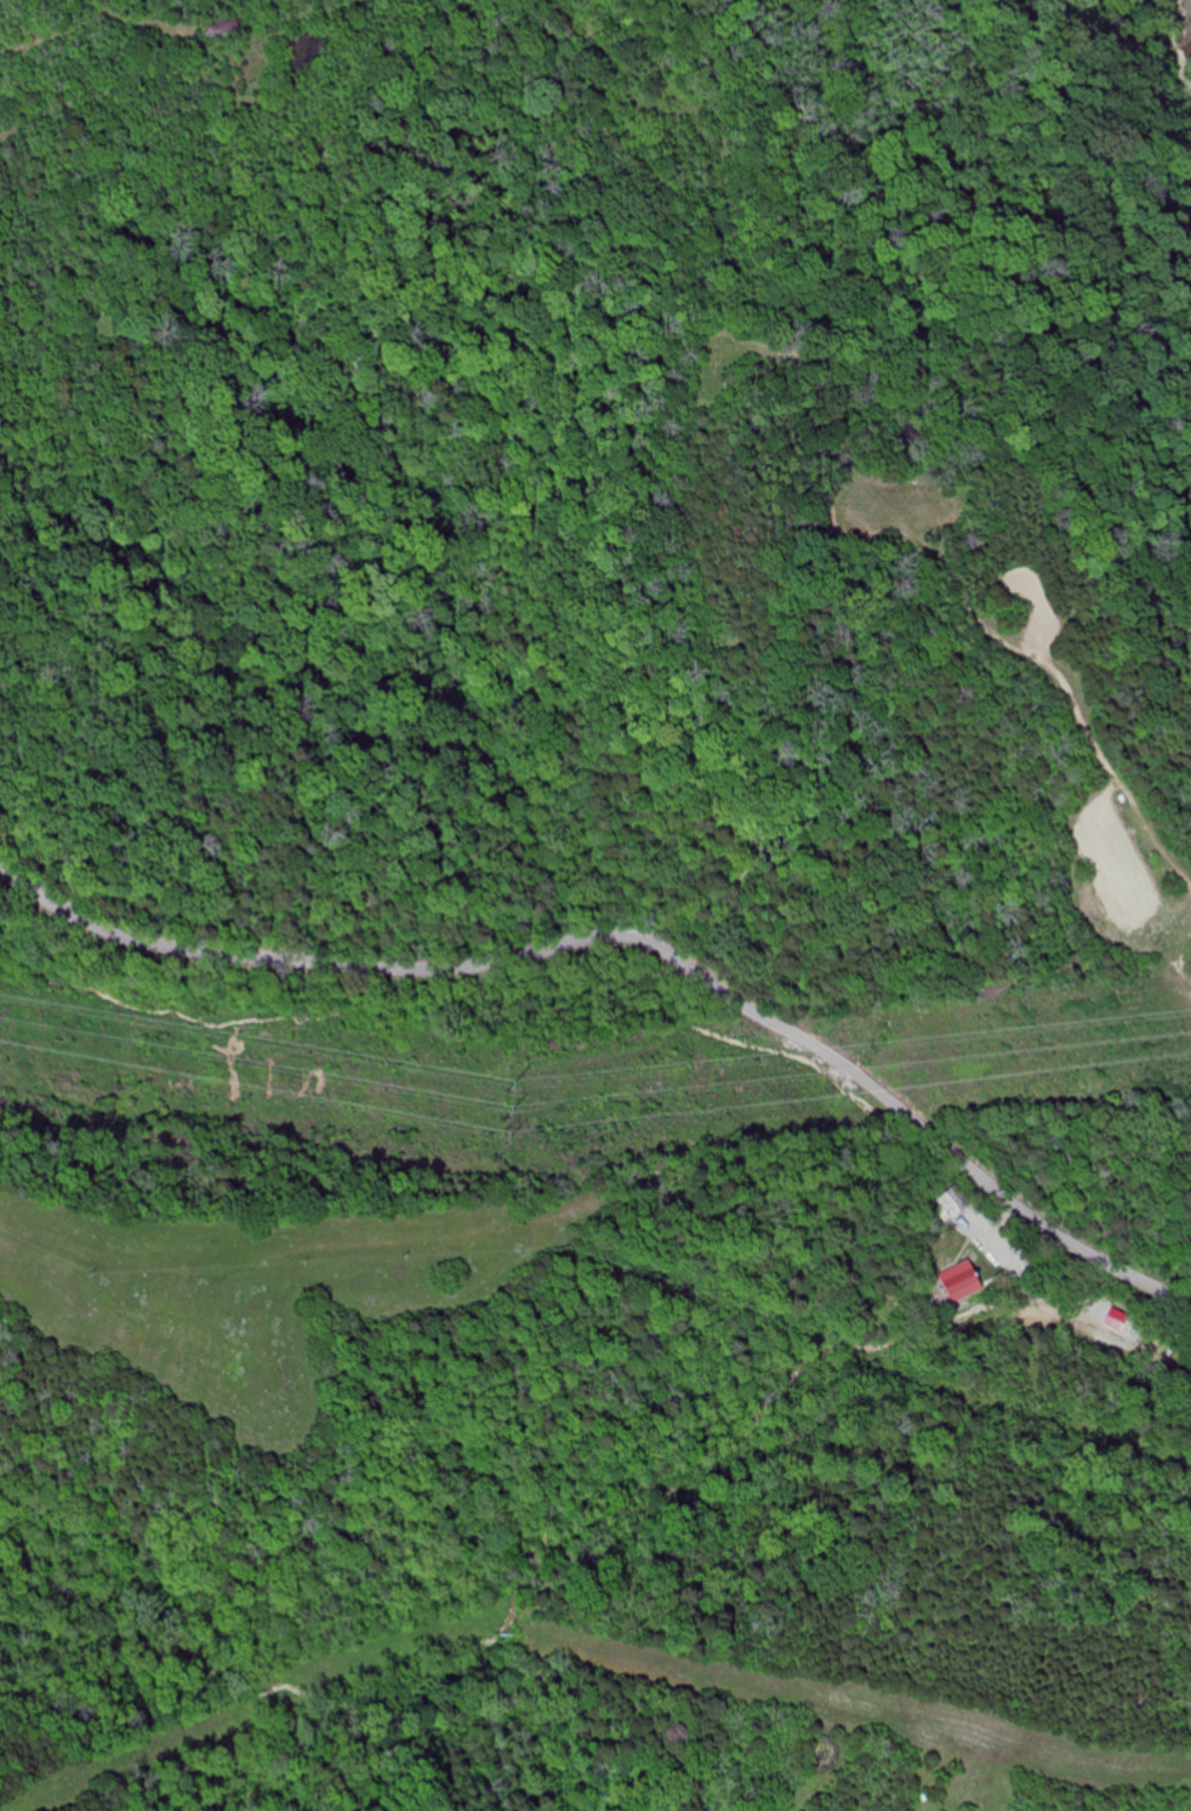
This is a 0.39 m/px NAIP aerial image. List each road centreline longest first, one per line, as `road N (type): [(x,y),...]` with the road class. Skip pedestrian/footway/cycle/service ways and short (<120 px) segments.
road 1 (secondary): [(0,873),(89,921),(195,953),(454,970),(614,936),(651,942),(850,1067),(1055,1237),(1190,1303)]

